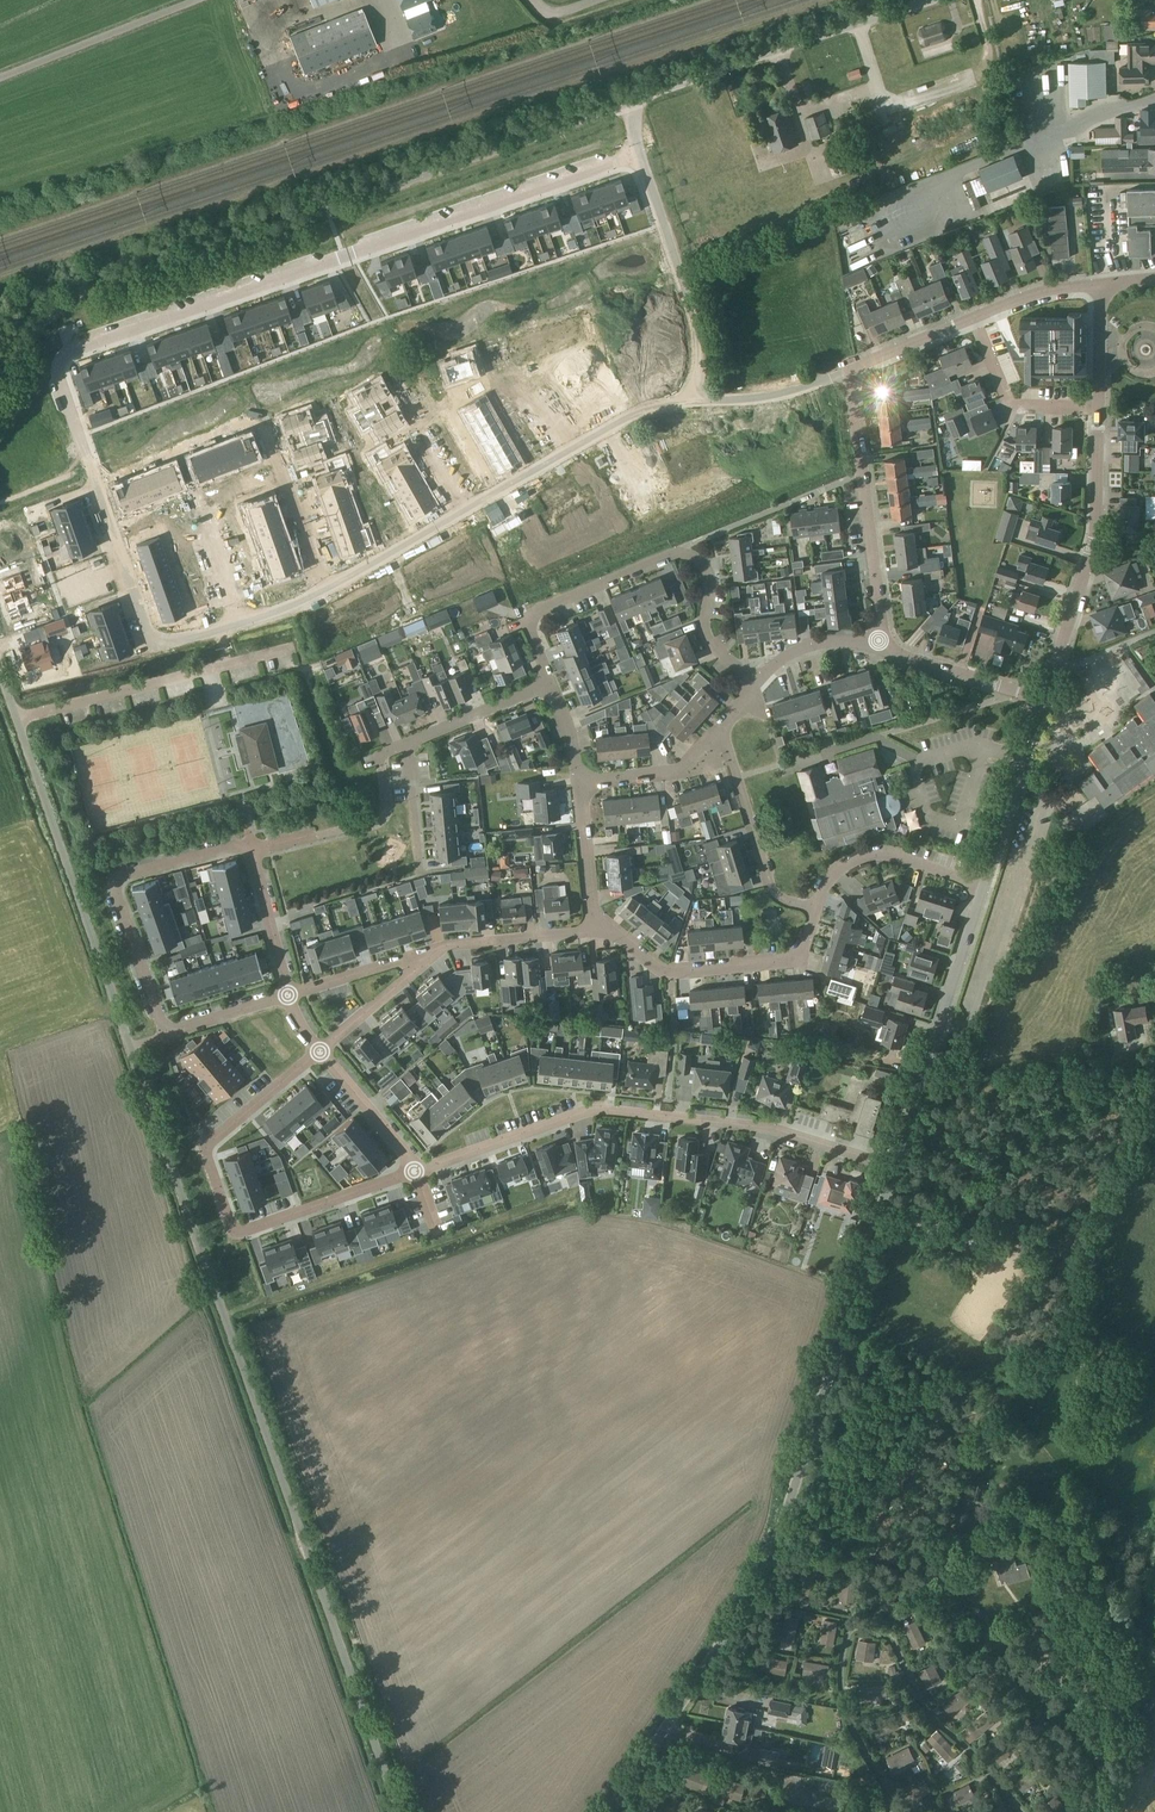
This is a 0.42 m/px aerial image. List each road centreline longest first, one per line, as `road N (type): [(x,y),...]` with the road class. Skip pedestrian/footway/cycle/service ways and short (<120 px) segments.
road 1 (unclassified): [(399,1811),(0,670)]
road 2 (residential): [(640,154),(66,354),(67,390),(129,577)]
road 3 (unclassified): [(613,1811),(768,1569),(896,1170)]
road 4 (residential): [(896,1170),(762,1125),(612,1108),(586,1109),(415,1171)]
road 5 (residential): [(250,841),(125,873),(115,887),(165,1033),(288,994)]
road 6 (residential): [(755,681),(714,648),(704,628),(707,569),(686,553),(671,552),(535,608),(530,629),(550,685)]
road 7 (unclassified): [(628,103),(930,0)]
road 8 (residential): [(1045,699),(1096,533),(1098,406)]
road 9 (residential): [(896,1170),(984,883)]
road 10 (residential): [(876,644),(881,620),(851,368)]
road 11 (residential): [(592,916),(670,971),(789,960),(817,910)]
road 12 (residential): [(640,154),(696,344),(691,400)]
road 13 (residential): [(320,1048),(204,1146),(232,1227),(245,1231)]
road 14 (residential): [(817,910),(786,901),(769,885),(720,725)]
road 15 (residential): [(817,910),(842,871),(872,857),(900,855),(984,883)]
road 16 (residential): [(984,883),(1045,699)]
road 17 (residential): [(323,590),(480,501)]
road 18 (residential): [(415,1171),(245,1231)]
road 19 (residential): [(1098,406),(1008,402),(973,320)]
road 20 (residential): [(1045,699),(876,644)]
road 21 (residential): [(323,590),(262,426)]
road 22 (residential): [(129,577),(152,648),(240,622)]
road 23 (residential): [(691,400),(785,393),(851,368)]
road 24 (residential): [(436,949),(577,932),(592,916)]
road 25 (residential): [(720,725),(672,769),(578,779)]
road 26 (residential): [(415,1171),(320,1048)]
road 27 (residential): [(288,994),(436,949)]
road 28 (residential): [(436,949),(320,1048)]
road 29 (residential): [(288,994),(252,847)]
road 30 (residential): [(410,740),(550,685)]
road 31 (residential): [(578,779),(592,916)]
road 32 (residential): [(480,501),(417,383)]
road 33 (residential): [(973,320),(1042,291),(1100,283)]
road 34 (residential): [(876,644),(825,640),(802,647),(755,681)]
road 35 (residential): [(410,740),(419,871)]
road 36 (residential): [(851,368),(973,320)]
road 37 (residential): [(1098,406),(1100,283)]

